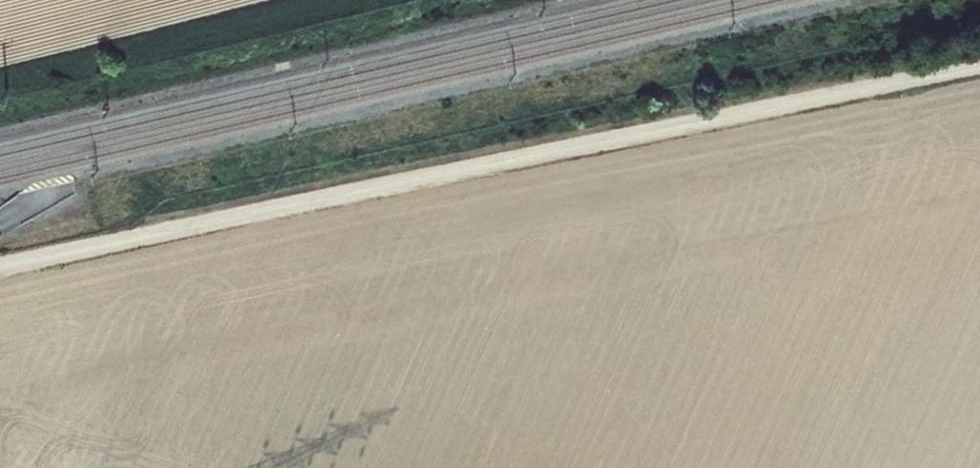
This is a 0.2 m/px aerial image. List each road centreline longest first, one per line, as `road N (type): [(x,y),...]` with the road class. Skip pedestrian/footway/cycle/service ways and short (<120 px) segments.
road 1 (track): [(0,269),(979,68)]

